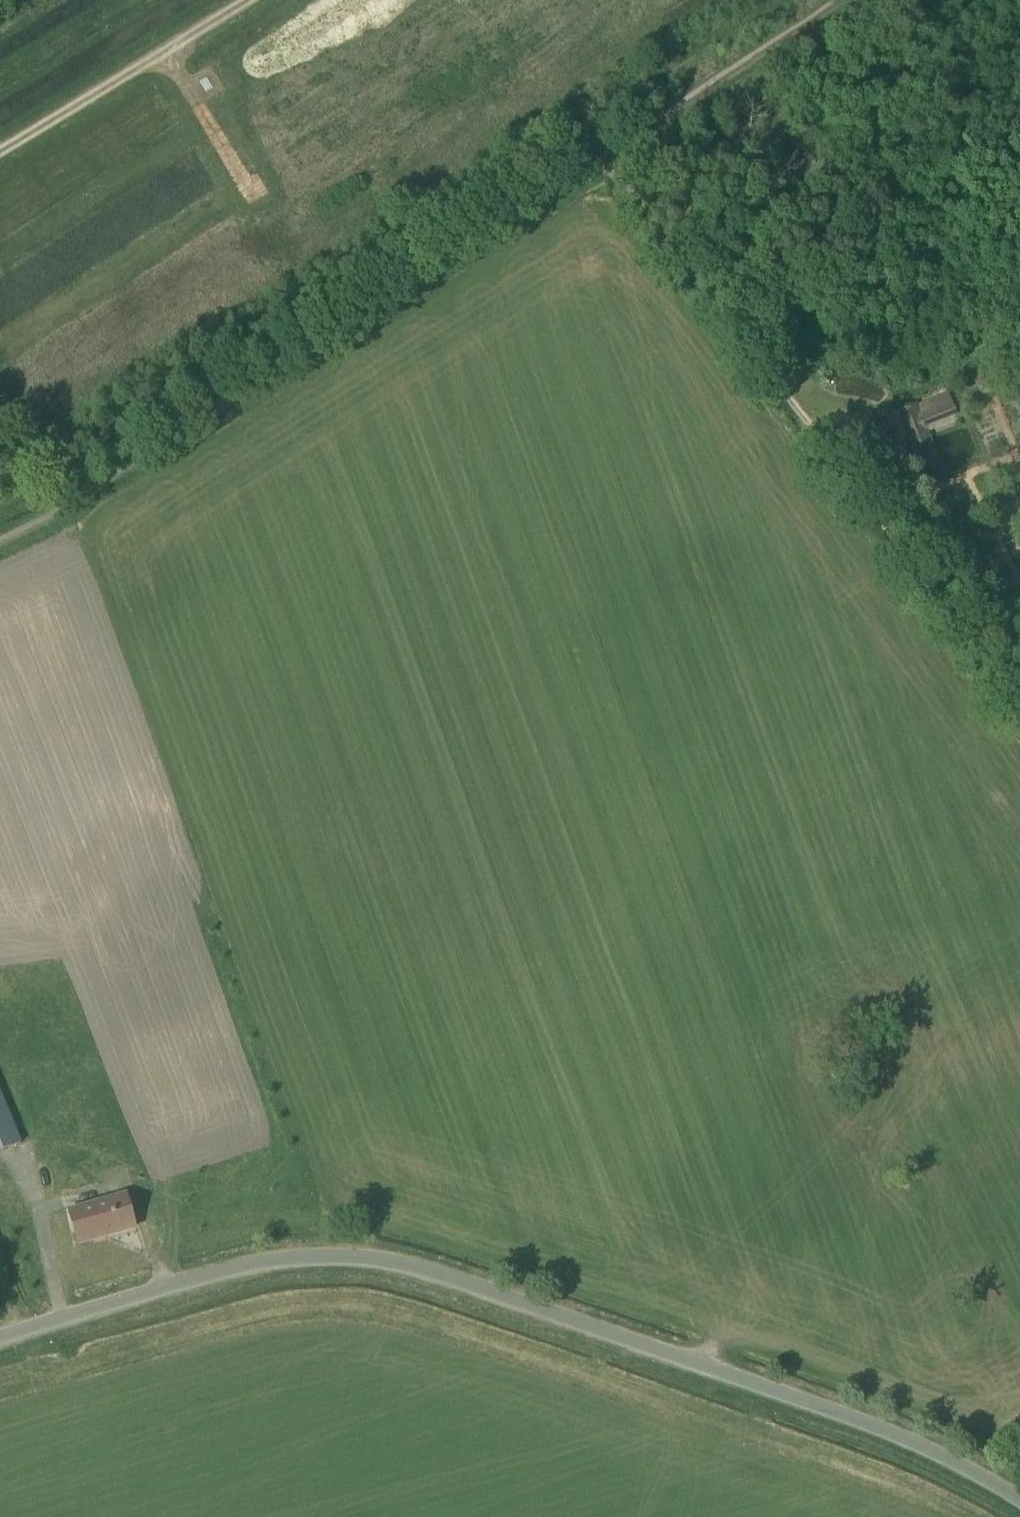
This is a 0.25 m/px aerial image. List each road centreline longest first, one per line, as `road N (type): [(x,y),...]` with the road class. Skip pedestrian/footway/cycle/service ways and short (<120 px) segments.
road 1 (unclassified): [(0,1345),(242,1269),(356,1258),(416,1264),(881,1424),(1019,1496)]
road 2 (track): [(604,156),(1019,713)]
road 3 (unclassified): [(0,147),(242,0)]

